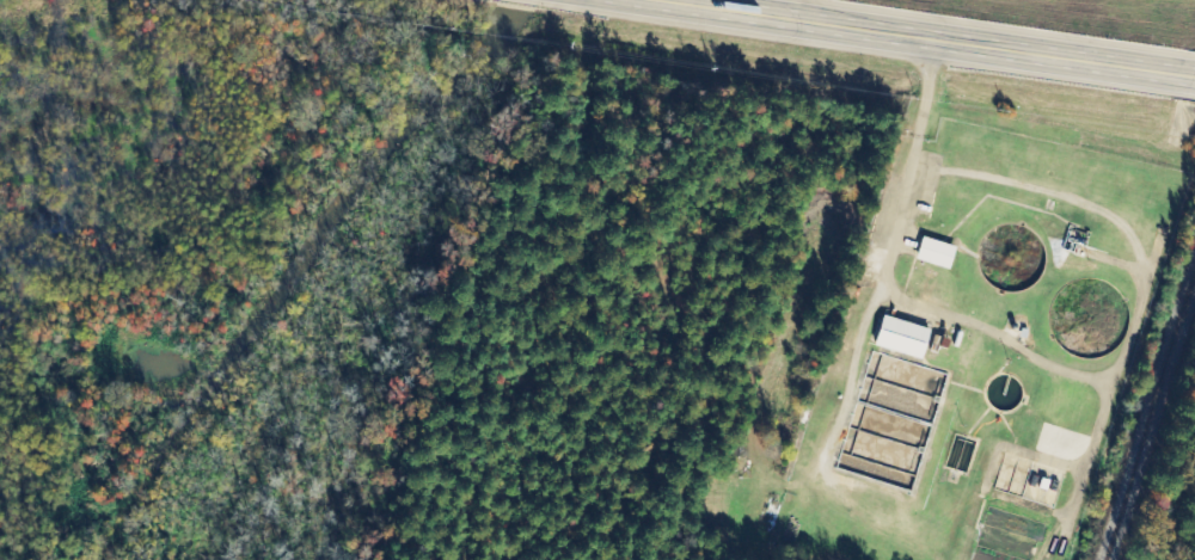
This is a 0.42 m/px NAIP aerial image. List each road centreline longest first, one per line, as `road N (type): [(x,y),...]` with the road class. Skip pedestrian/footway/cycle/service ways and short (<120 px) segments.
road 1 (primary): [(1182,76),(648,0)]

